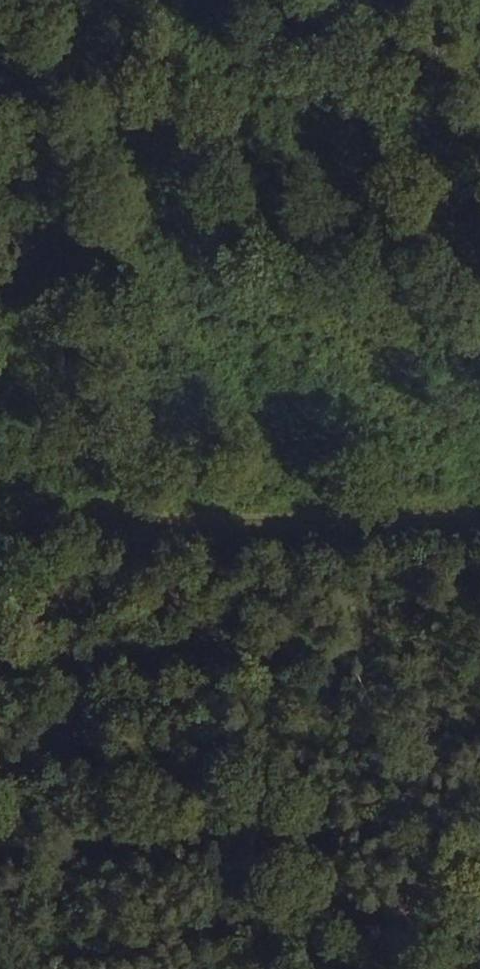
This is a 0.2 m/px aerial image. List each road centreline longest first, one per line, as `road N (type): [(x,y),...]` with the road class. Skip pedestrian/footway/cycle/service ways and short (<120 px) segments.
road 1 (track): [(479,535),(0,532)]

